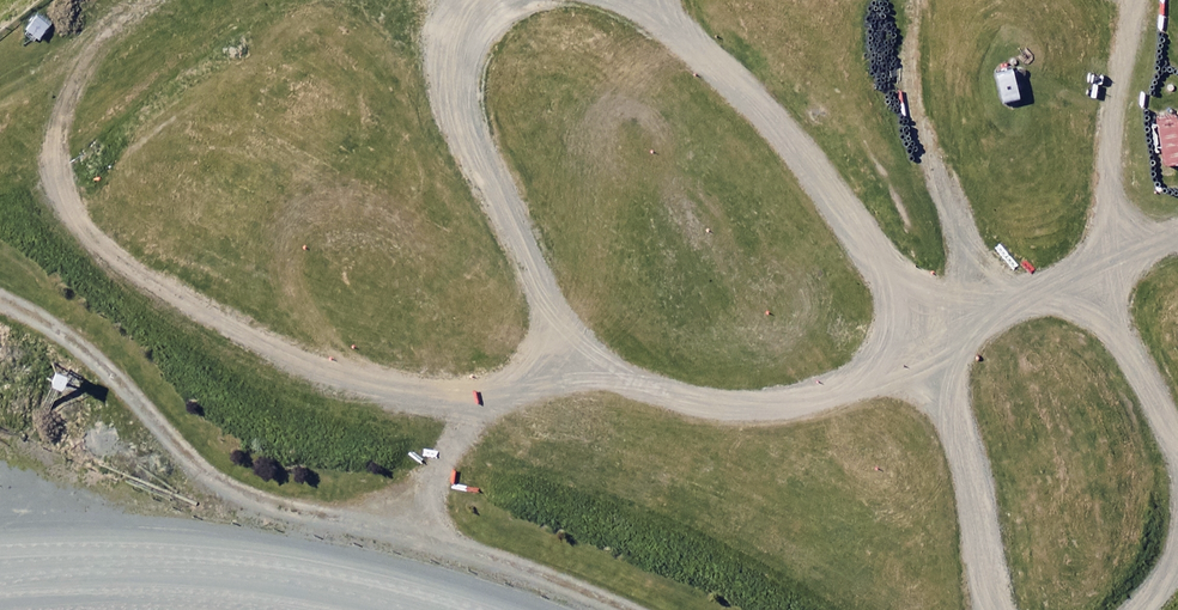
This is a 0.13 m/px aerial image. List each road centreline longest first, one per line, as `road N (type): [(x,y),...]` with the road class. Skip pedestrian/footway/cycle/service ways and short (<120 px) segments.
road 1 (track): [(152,0),(79,72),(63,120),(65,168),(81,223),(122,263),(199,311),(313,364),(473,404),(547,377),(620,380),(705,399),(800,401),(899,377),(939,388),(968,456),(991,607)]
road 2 (track): [(866,385),(898,338),(898,287),(933,316),(990,321),(904,71),(919,0)]
road 3 (track): [(494,0),(468,24),(455,58),(460,113),(498,210),(567,334),(623,380)]
road 4 (track): [(898,287),(756,98),(675,30),(623,0)]
road 5 (track): [(1177,436),(1121,343),(1075,304),(1026,301),(899,377)]
road 6 (track): [(1135,0),(1108,149),(1109,251),(1129,355)]
road 7 (track): [(1026,301),(1177,235)]

